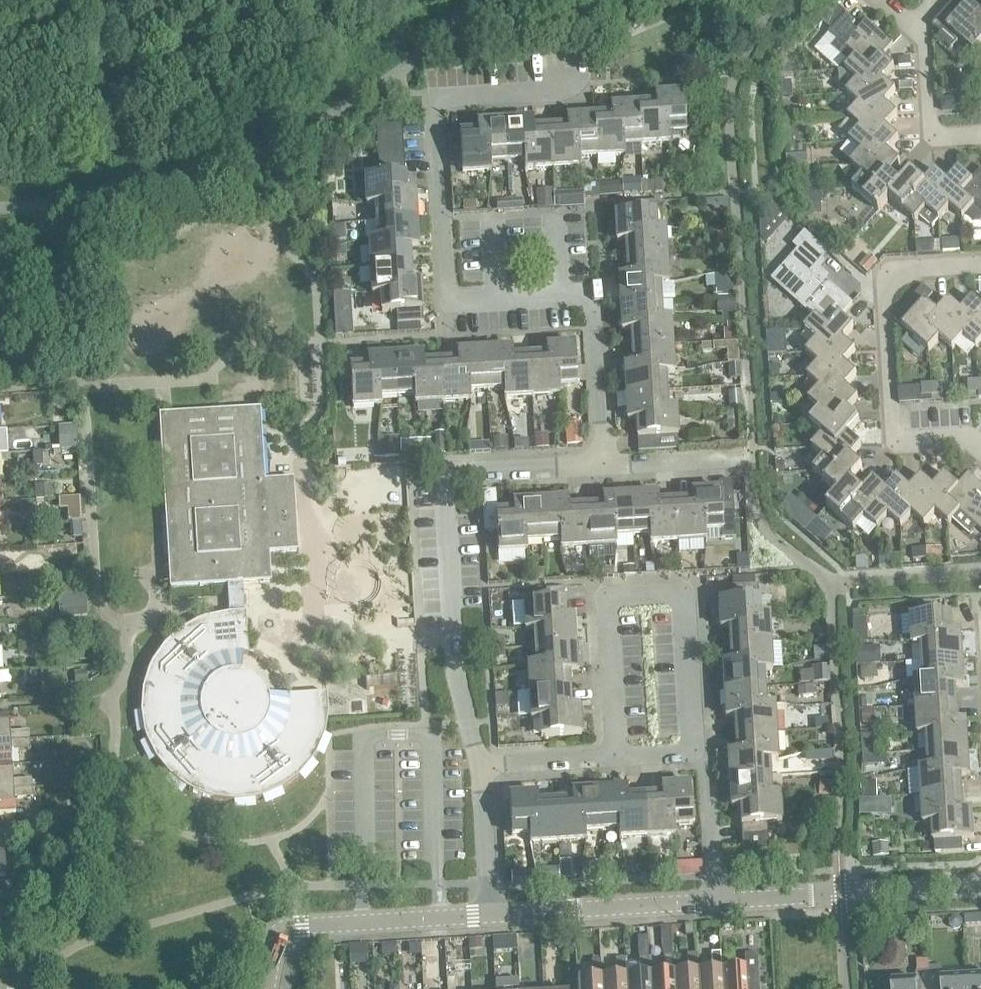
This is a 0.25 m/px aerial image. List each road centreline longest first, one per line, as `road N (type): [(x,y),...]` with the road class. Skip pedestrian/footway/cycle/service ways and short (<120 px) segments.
road 1 (residential): [(549,81),(528,92),(444,98),(436,106),(448,299),(592,293),(603,463)]
road 2 (residential): [(479,770),(457,695),(444,486),(453,471),(603,463)]
road 3 (tertiary): [(494,918),(839,894)]
road 4 (tertiary): [(260,988),(274,933),(494,918)]
road 5 (residential): [(630,762),(691,759),(680,604),(624,606)]
road 6 (residential): [(877,296),(883,433),(918,442),(980,440)]
road 7 (residential): [(918,31),(922,127),(941,138),(980,137)]
road 8 (residential): [(624,606),(630,762)]
road 9 (residential): [(479,770),(630,762)]
road 10 (residential): [(494,918),(479,770)]
road 11 (tertiary): [(980,888),(839,894)]
road 12 (residential): [(603,463),(741,460)]

